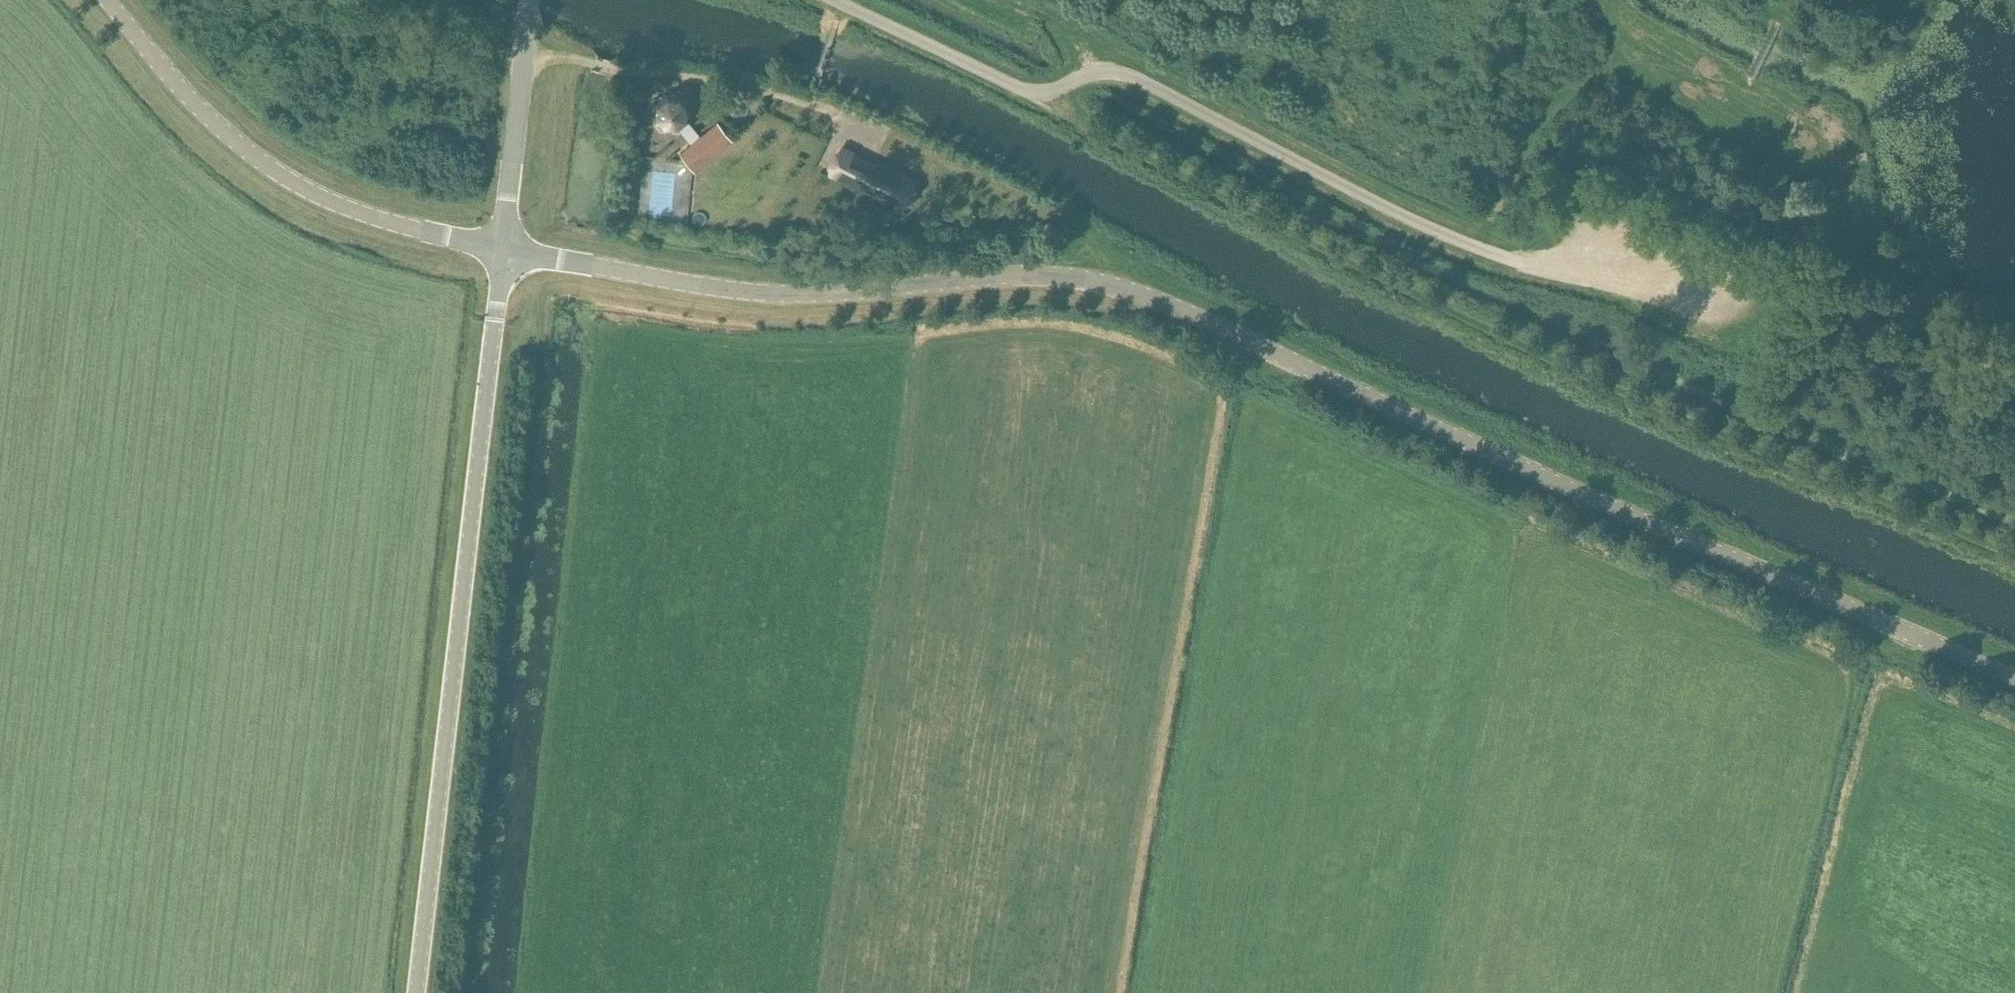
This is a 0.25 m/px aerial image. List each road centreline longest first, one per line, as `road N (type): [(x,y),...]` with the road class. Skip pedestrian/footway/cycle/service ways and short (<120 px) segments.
road 1 (tertiary): [(2014,677),(1110,285),(1011,274),(832,293),(731,289),(502,251)]
road 2 (unclassified): [(833,0),(1037,95),(1106,73),(1133,77),(1392,211),(1525,265)]
road 3 (unclassified): [(419,992),(502,251)]
road 4 (tertiary): [(112,0),(203,110),(290,181),(351,208),(502,251)]
road 5 (track): [(1525,265),(1700,290),(1761,285),(1797,266)]
road 6 (unclassified): [(502,251),(529,0)]

